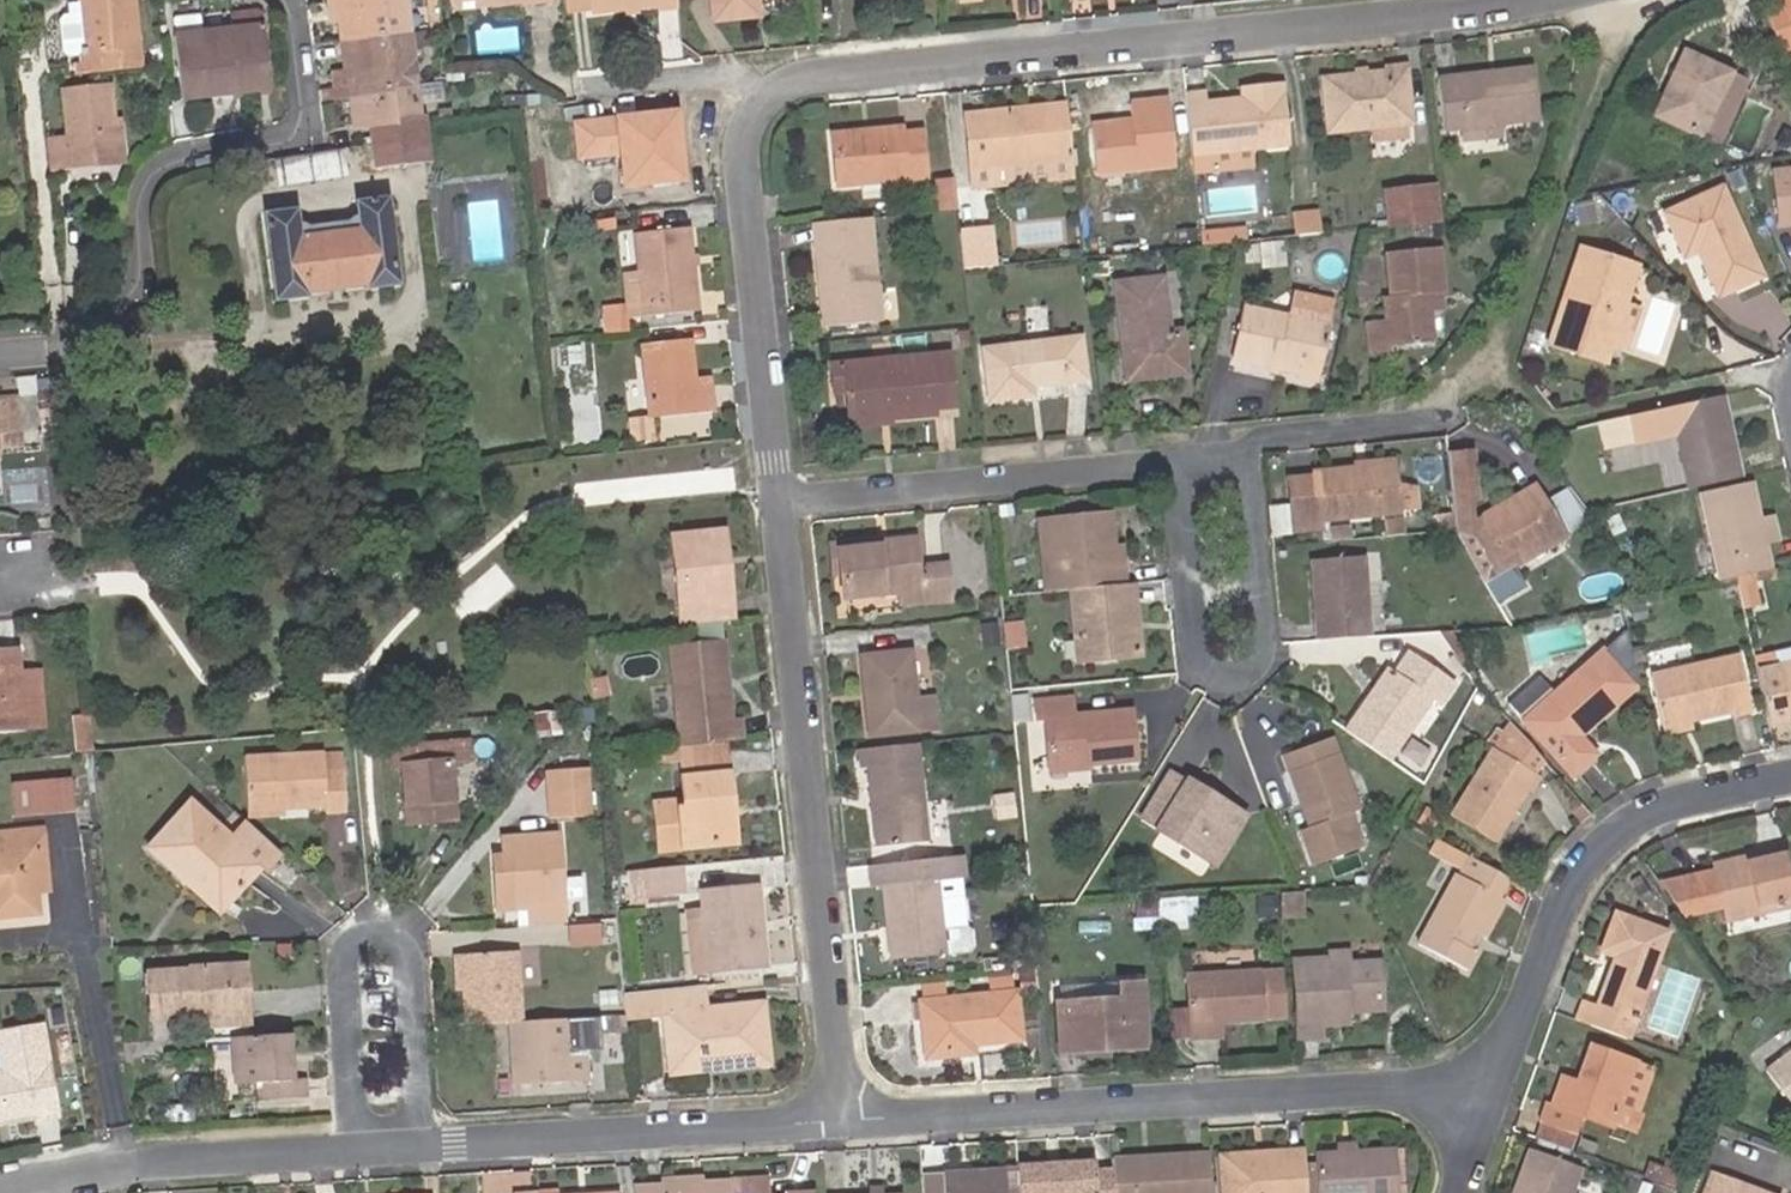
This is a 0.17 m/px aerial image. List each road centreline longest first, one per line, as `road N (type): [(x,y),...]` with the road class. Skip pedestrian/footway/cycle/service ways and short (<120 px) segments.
road 1 (residential): [(1498,0),(848,80),(796,97),(754,126),(747,176),(784,503)]
road 2 (residential): [(1502,1076),(847,1119)]
road 3 (residential): [(784,503),(847,1119)]
road 4 (residential): [(1178,452),(1198,671),(1236,688),(1275,650),(1253,443)]
road 5 (residential): [(360,1150),(349,978),(355,953),(369,941),(393,940),(418,966),(429,1146)]
road 6 (residential): [(1790,775),(1623,830),(1546,958),(1502,1076)]
road 7 (residential): [(847,1119),(429,1146)]
road 8 (residential): [(784,503),(1178,452)]
road 9 (residential): [(360,1150),(152,1164),(0,1192)]
road 10 (residential): [(1253,443),(1444,418)]
road 11 (residential): [(1502,1076),(1462,1192)]

